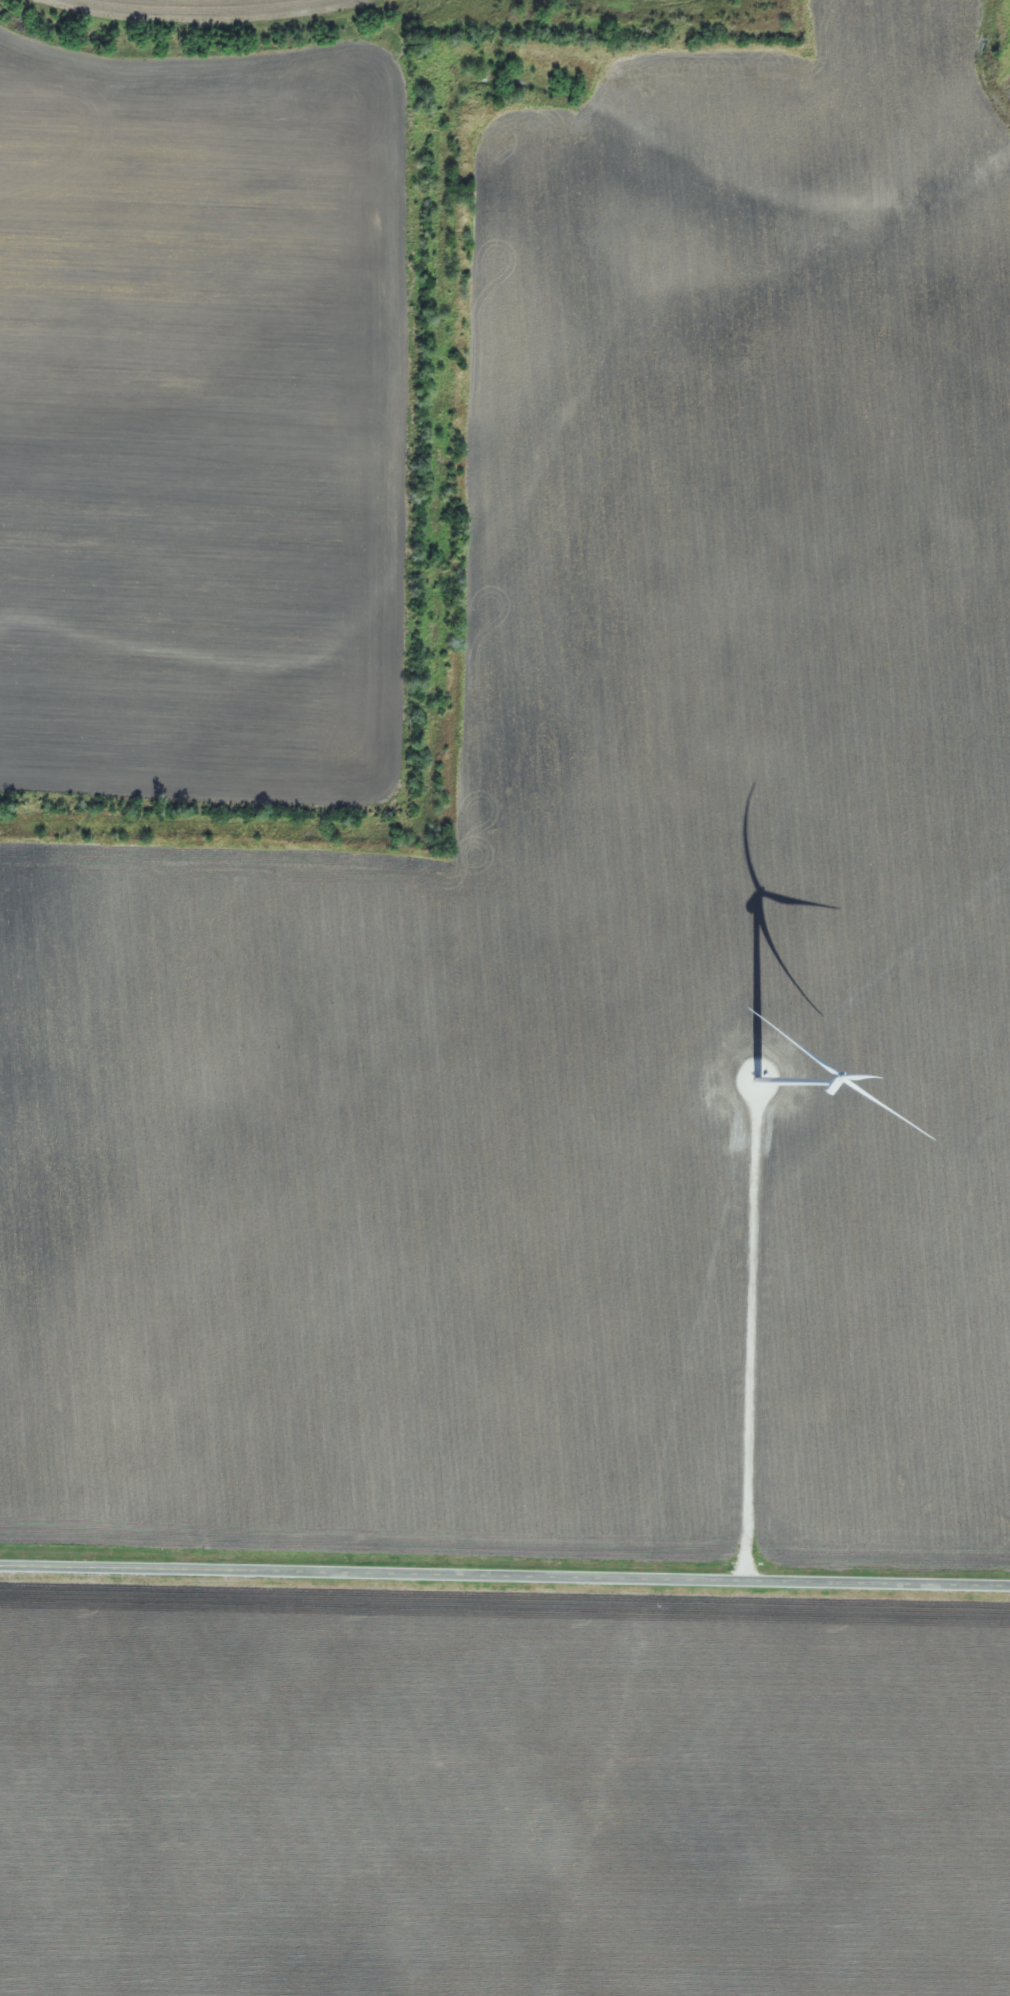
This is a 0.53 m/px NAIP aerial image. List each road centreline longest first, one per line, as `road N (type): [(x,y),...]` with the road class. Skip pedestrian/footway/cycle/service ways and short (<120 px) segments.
road 1 (secondary): [(0,1565),(1009,1588)]

